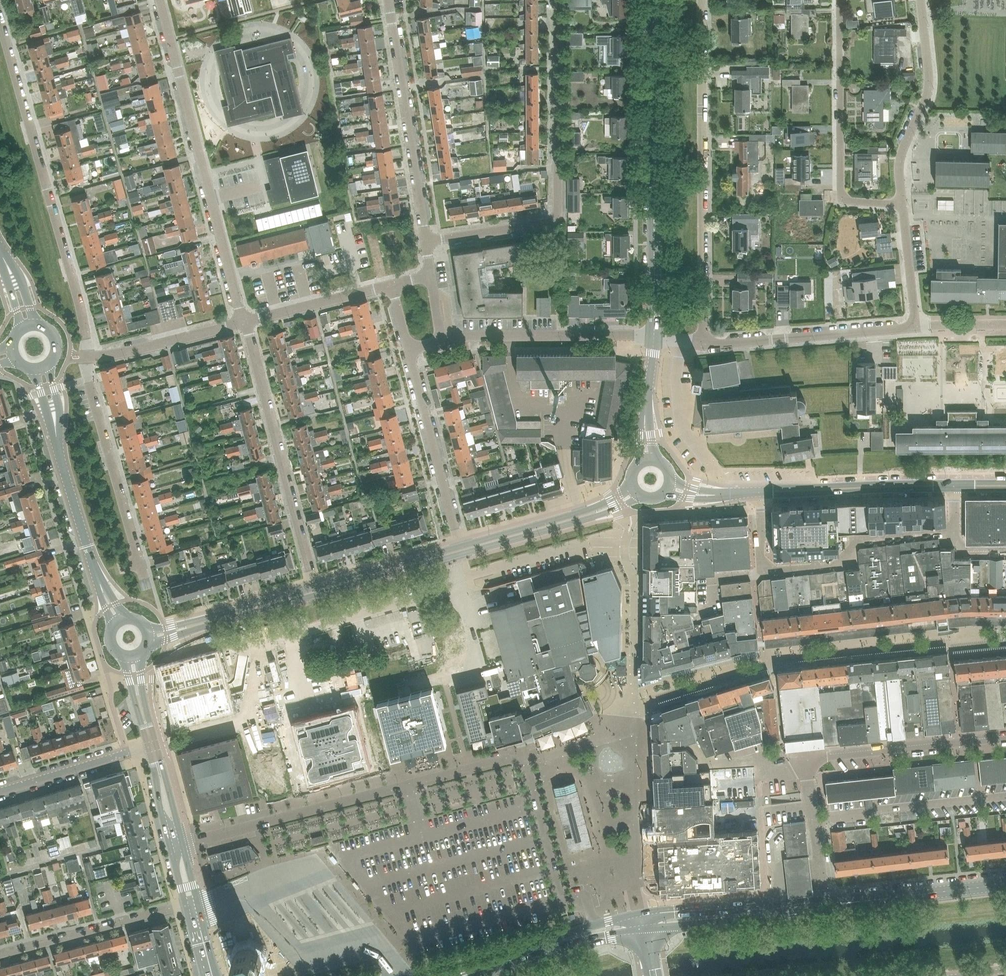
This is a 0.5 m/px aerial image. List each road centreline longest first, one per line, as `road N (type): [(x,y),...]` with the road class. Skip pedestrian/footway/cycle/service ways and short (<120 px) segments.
road 1 (residential): [(425,241),(557,216),(556,0)]
road 2 (residential): [(87,356),(79,303),(0,20)]
road 3 (residential): [(703,343),(702,0)]
road 4 (tertiary): [(654,337),(653,0)]
road 5 (unclassified): [(160,0),(244,322)]
road 6 (residential): [(315,591),(244,322)]
road 7 (residential): [(902,204),(841,195),(840,0)]
road 8 (unclassified): [(182,845),(409,786)]
road 9 (residential): [(425,241),(389,11)]
road 10 (residential): [(139,563),(87,356)]
road 11 (unclassified): [(441,341),(654,337)]
road 12 (unclassified): [(703,343),(915,327)]
road 13 (unclassified): [(902,204),(900,157),(929,84),(920,0)]
road 14 (residential): [(460,550),(408,350)]
road 15 (unclassified): [(807,767),(816,757),(1005,737)]
road 16 (residential): [(0,954),(191,904)]
road 17 (unclassified): [(774,572),(836,567),(862,537),(954,531)]
road 18 (tertiary): [(953,486),(759,492)]
road 19 (unclassified): [(813,819),(1005,796)]
road 20 (secondary): [(825,905),(1005,884)]
road 21 (secondary): [(640,916),(575,931),(469,973)]
road 22 (secondary): [(469,973),(644,930)]
road 23 (residential): [(87,356),(244,322)]
road 24 (unclassified): [(0,791),(152,745)]
road 25 (unclassified): [(244,322),(392,285)]
road 26 (tertiary): [(315,591),(460,550)]
road 27 (secondary): [(56,437),(97,580)]
road 28 (secondary): [(781,910),(640,916)]
road 29 (secondary): [(644,930),(781,910)]
road 30 (tertiary): [(460,550),(588,514)]
road 31 (tertiary): [(194,625),(315,591)]
road 32 (unclassified): [(915,327),(902,204)]

